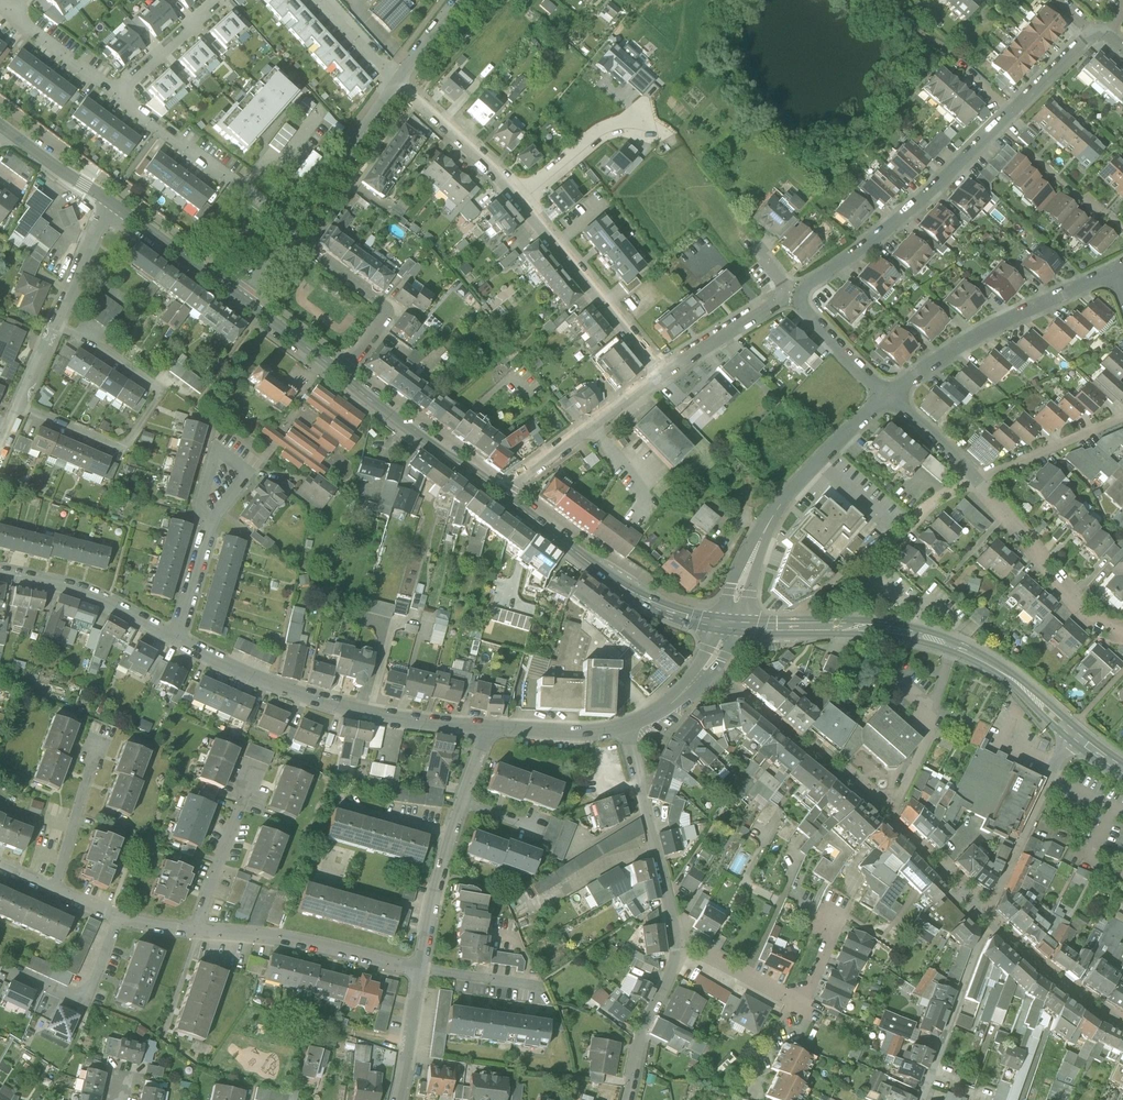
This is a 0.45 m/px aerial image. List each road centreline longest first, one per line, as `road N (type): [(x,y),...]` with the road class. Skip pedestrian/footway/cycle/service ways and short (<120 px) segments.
road 1 (residential): [(889,396),(805,308),(810,280),(895,223),(1100,32)]
road 2 (secondary): [(1072,732),(1007,675),(953,645),(907,632),(729,625)]
road 3 (residential): [(489,727),(333,705),(176,640)]
road 4 (residential): [(54,327),(107,349),(161,391),(123,449),(20,405)]
road 5 (residential): [(729,625),(785,499),(889,396)]
road 6 (secondary): [(729,625),(633,594),(499,492)]
road 7 (residential): [(889,396),(968,341),(1115,269)]
road 8 (residential): [(489,727),(433,897),(420,970)]
road 9 (residential): [(194,930),(298,940),(420,970)]
road 10 (residential): [(519,200),(663,373)]
road 11 (residential): [(622,726),(676,937)]
road 12 (residential): [(115,93),(290,222)]
road 13 (residential): [(1122,627),(1092,619),(977,480)]
road 14 (residential): [(499,492),(663,373)]
road 15 (residential): [(663,373),(774,306),(782,281),(755,246)]
road 16 (secondary): [(499,492),(341,372)]
road 17 (residential): [(176,640),(104,598),(0,571)]
road 18 (residential): [(306,245),(415,98)]
road 19 (residential): [(993,897),(1072,732)]
road 20 (residential): [(341,372),(386,314),(384,303),(306,245)]
road 21 (residential): [(397,79),(290,222)]
road 22 (residential): [(922,1099),(983,934)]
road 23 (residential): [(119,917),(86,1002),(10,968)]
road 24 (residential): [(676,937),(673,973),(643,1031),(627,1099)]
road 25 (residential): [(255,771),(194,930)]
road 26 (residential): [(211,525),(248,472),(216,449),(202,503)]
road 27 (residential): [(1122,418),(977,480)]
road 28 (residential): [(99,743),(53,891)]
road 29 (secondary): [(234,293),(110,202)]
road 30 (residential): [(729,625),(698,677),(662,710),(622,726)]
road 31 (residential): [(519,200),(603,131),(646,125)]
road 32 (residential): [(415,98),(519,200)]
road 33 (residential): [(115,93),(219,0)]
road 34 (residential): [(110,202),(54,327)]
road 35 (residential): [(8,12),(115,93)]
road 36 (residential): [(622,726),(489,727)]
road 37 (secondary): [(341,372),(234,293)]
road 38 (residential): [(420,970),(398,1099)]
road 39 (residential): [(676,937),(791,999)]
road 40 (secondary): [(110,202),(5,129)]
road 41 (residential): [(420,970),(544,988)]
road 42 (residential): [(977,480),(889,396)]
road 43 (residential): [(176,640),(211,525)]
road 44 (residential): [(977,480),(925,508),(879,547)]

